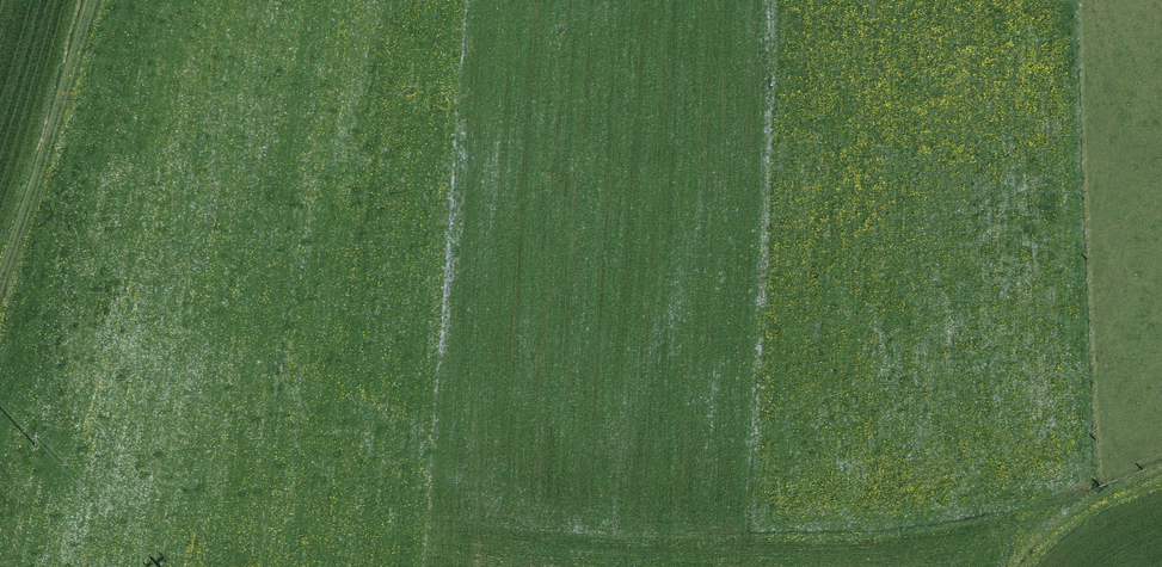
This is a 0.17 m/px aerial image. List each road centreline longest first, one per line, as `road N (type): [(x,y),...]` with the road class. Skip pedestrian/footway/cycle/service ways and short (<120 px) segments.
road 1 (track): [(0,343),(103,387),(278,383),(612,538),(899,520),(1161,468)]
road 2 (track): [(612,538),(625,0)]
road 3 (track): [(0,271),(90,0)]

